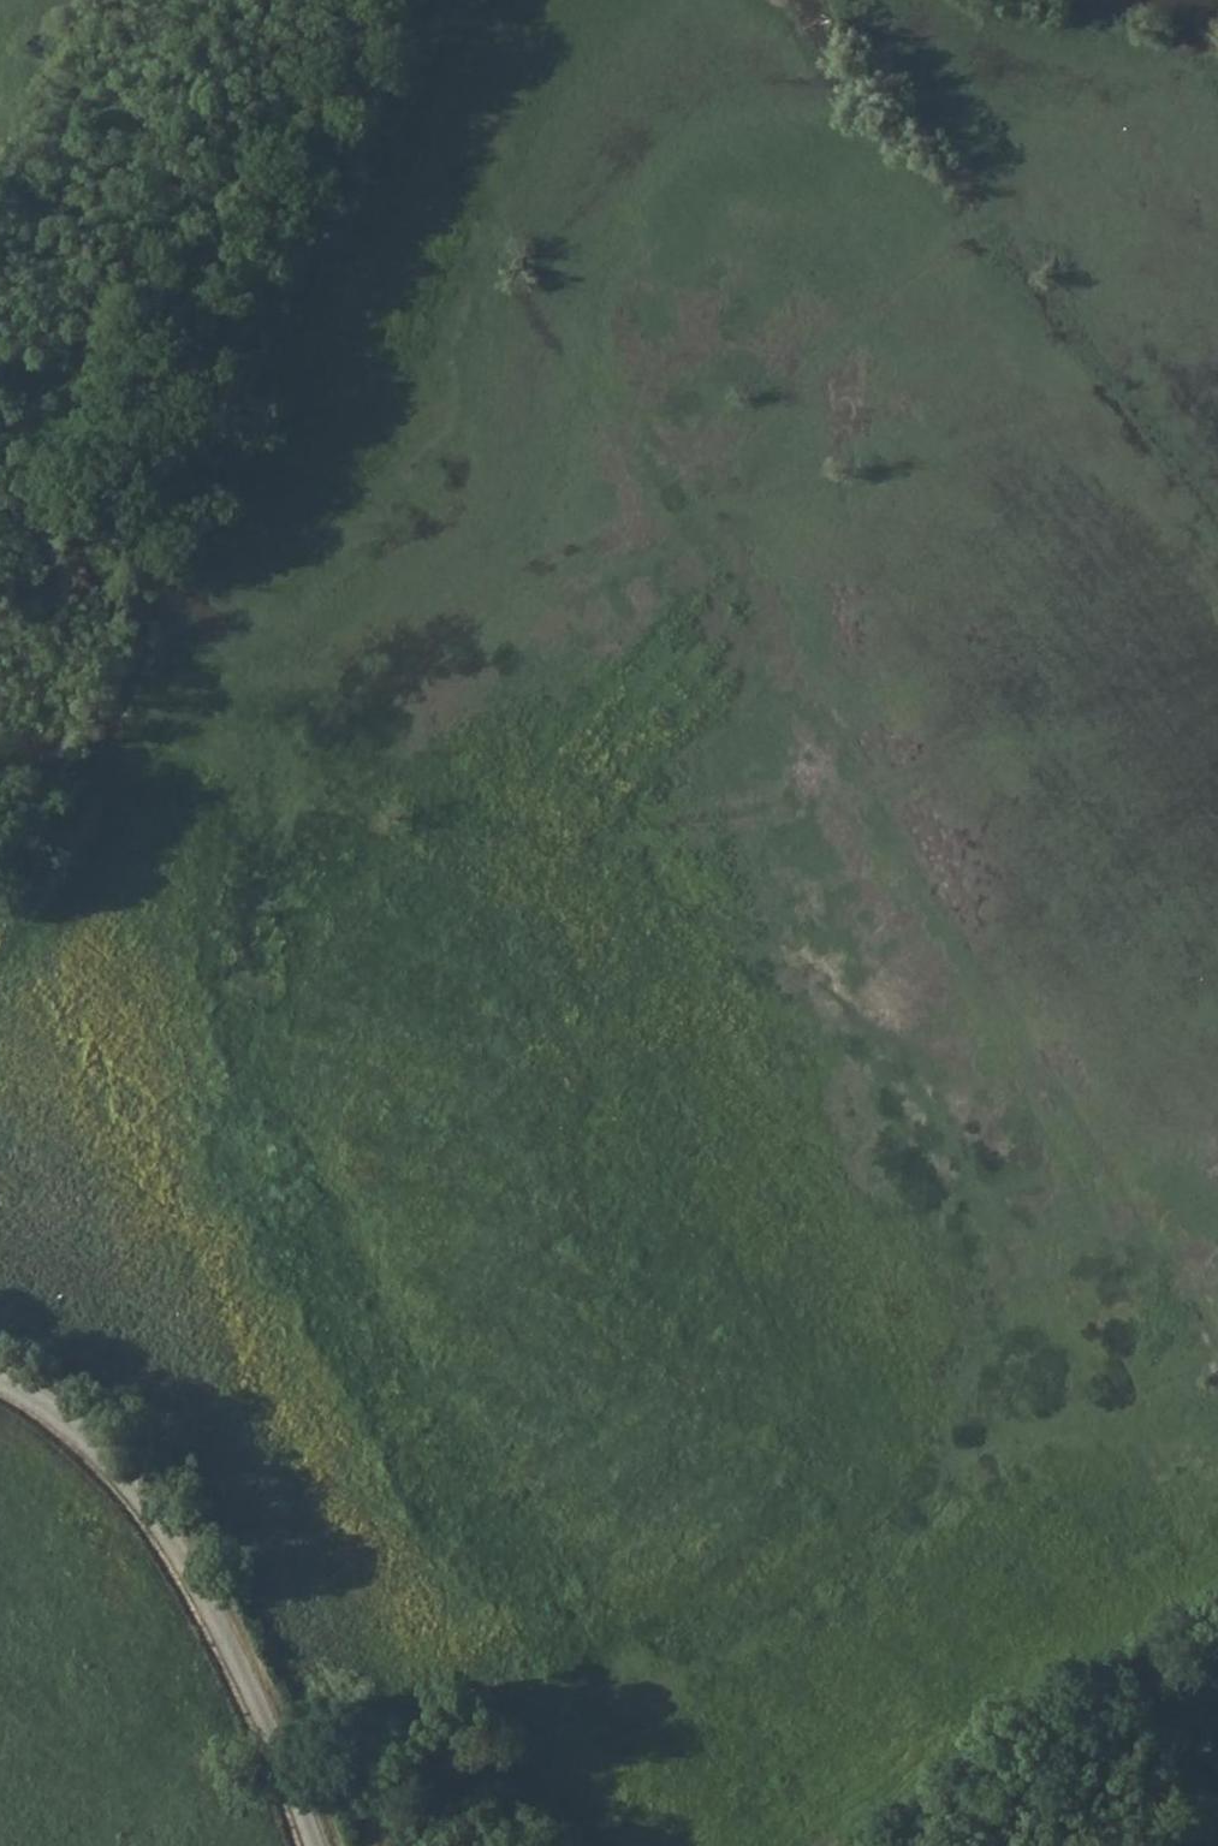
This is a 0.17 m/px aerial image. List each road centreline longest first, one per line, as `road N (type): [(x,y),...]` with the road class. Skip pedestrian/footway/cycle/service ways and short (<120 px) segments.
road 1 (unclassified): [(314,1845),(270,1737),(158,1526),(75,1427),(0,1379)]

